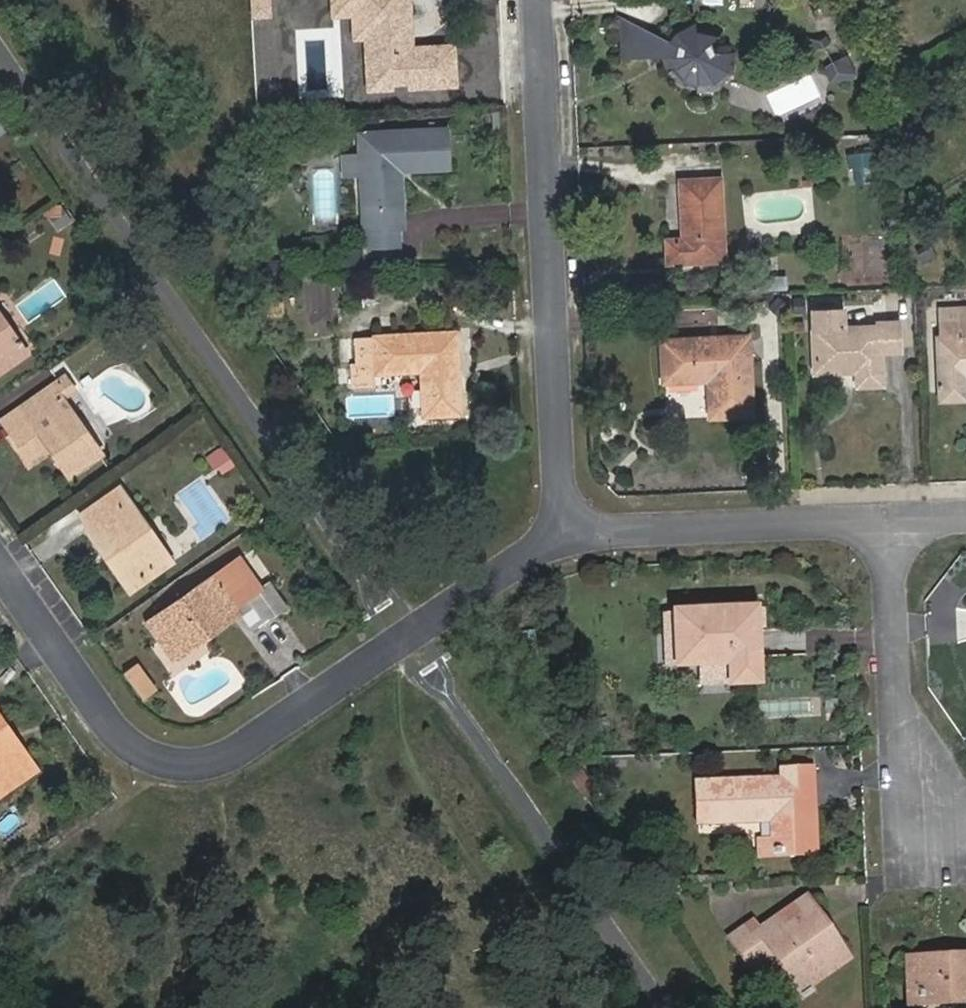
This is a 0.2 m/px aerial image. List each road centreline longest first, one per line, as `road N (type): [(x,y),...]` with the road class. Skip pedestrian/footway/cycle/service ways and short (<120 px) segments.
road 1 (residential): [(565,534),(258,744),(207,765),(177,765),(135,742),(0,558)]
road 2 (residential): [(538,0),(565,534)]
road 3 (residential): [(894,520),(903,692),(935,861)]
road 4 (residential): [(565,534),(894,520)]

